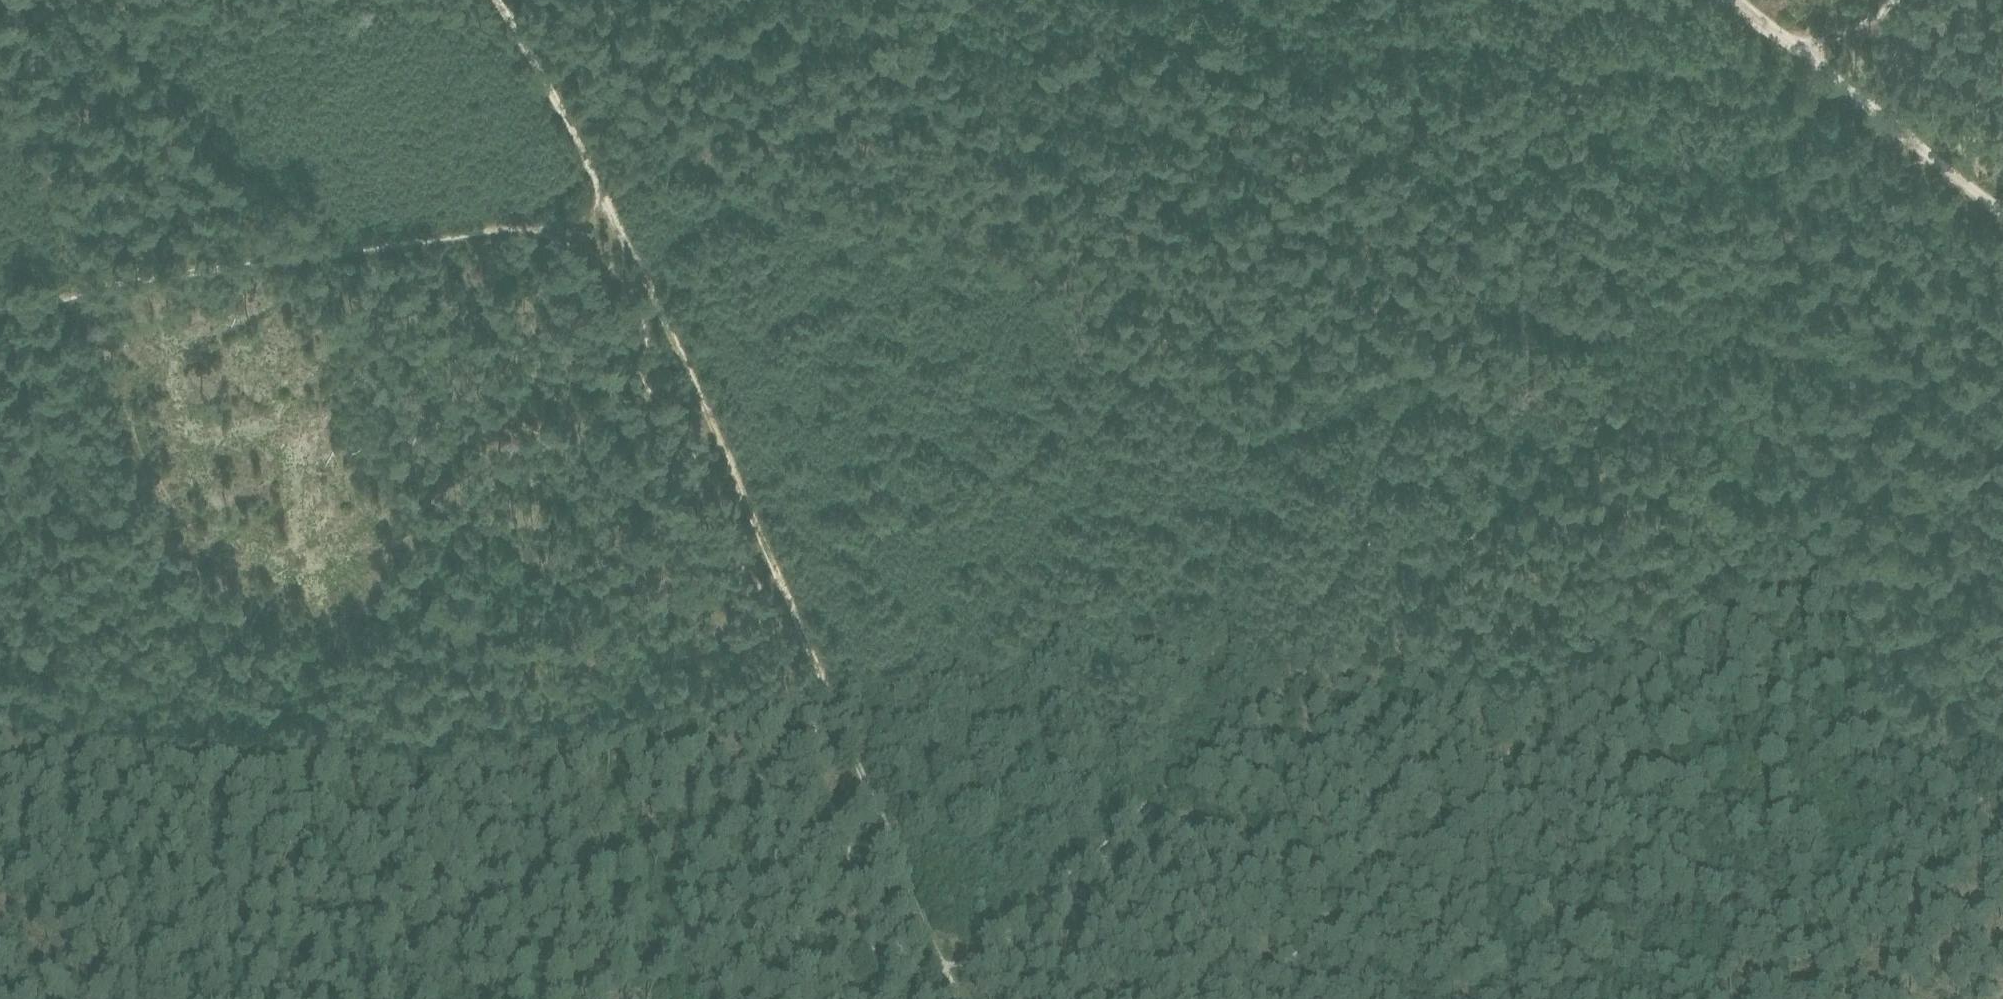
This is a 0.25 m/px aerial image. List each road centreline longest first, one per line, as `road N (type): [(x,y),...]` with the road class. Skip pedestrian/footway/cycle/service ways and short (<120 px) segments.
road 1 (track): [(618,217),(958,998)]
road 2 (track): [(499,229),(0,301)]
road 3 (track): [(498,0),(618,217)]
road 4 (track): [(1742,0),(1918,147)]

